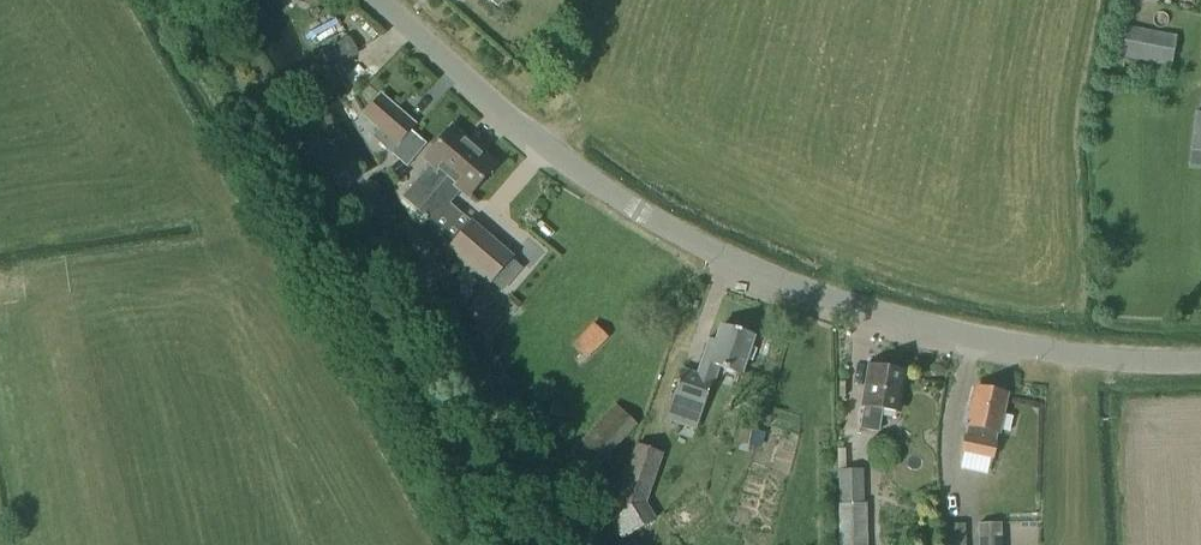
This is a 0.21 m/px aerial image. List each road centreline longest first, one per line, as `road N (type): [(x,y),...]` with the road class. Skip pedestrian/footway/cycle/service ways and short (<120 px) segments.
road 1 (unclassified): [(1200,381),(1021,369),(814,311),(695,263),(596,204),(377,0)]

